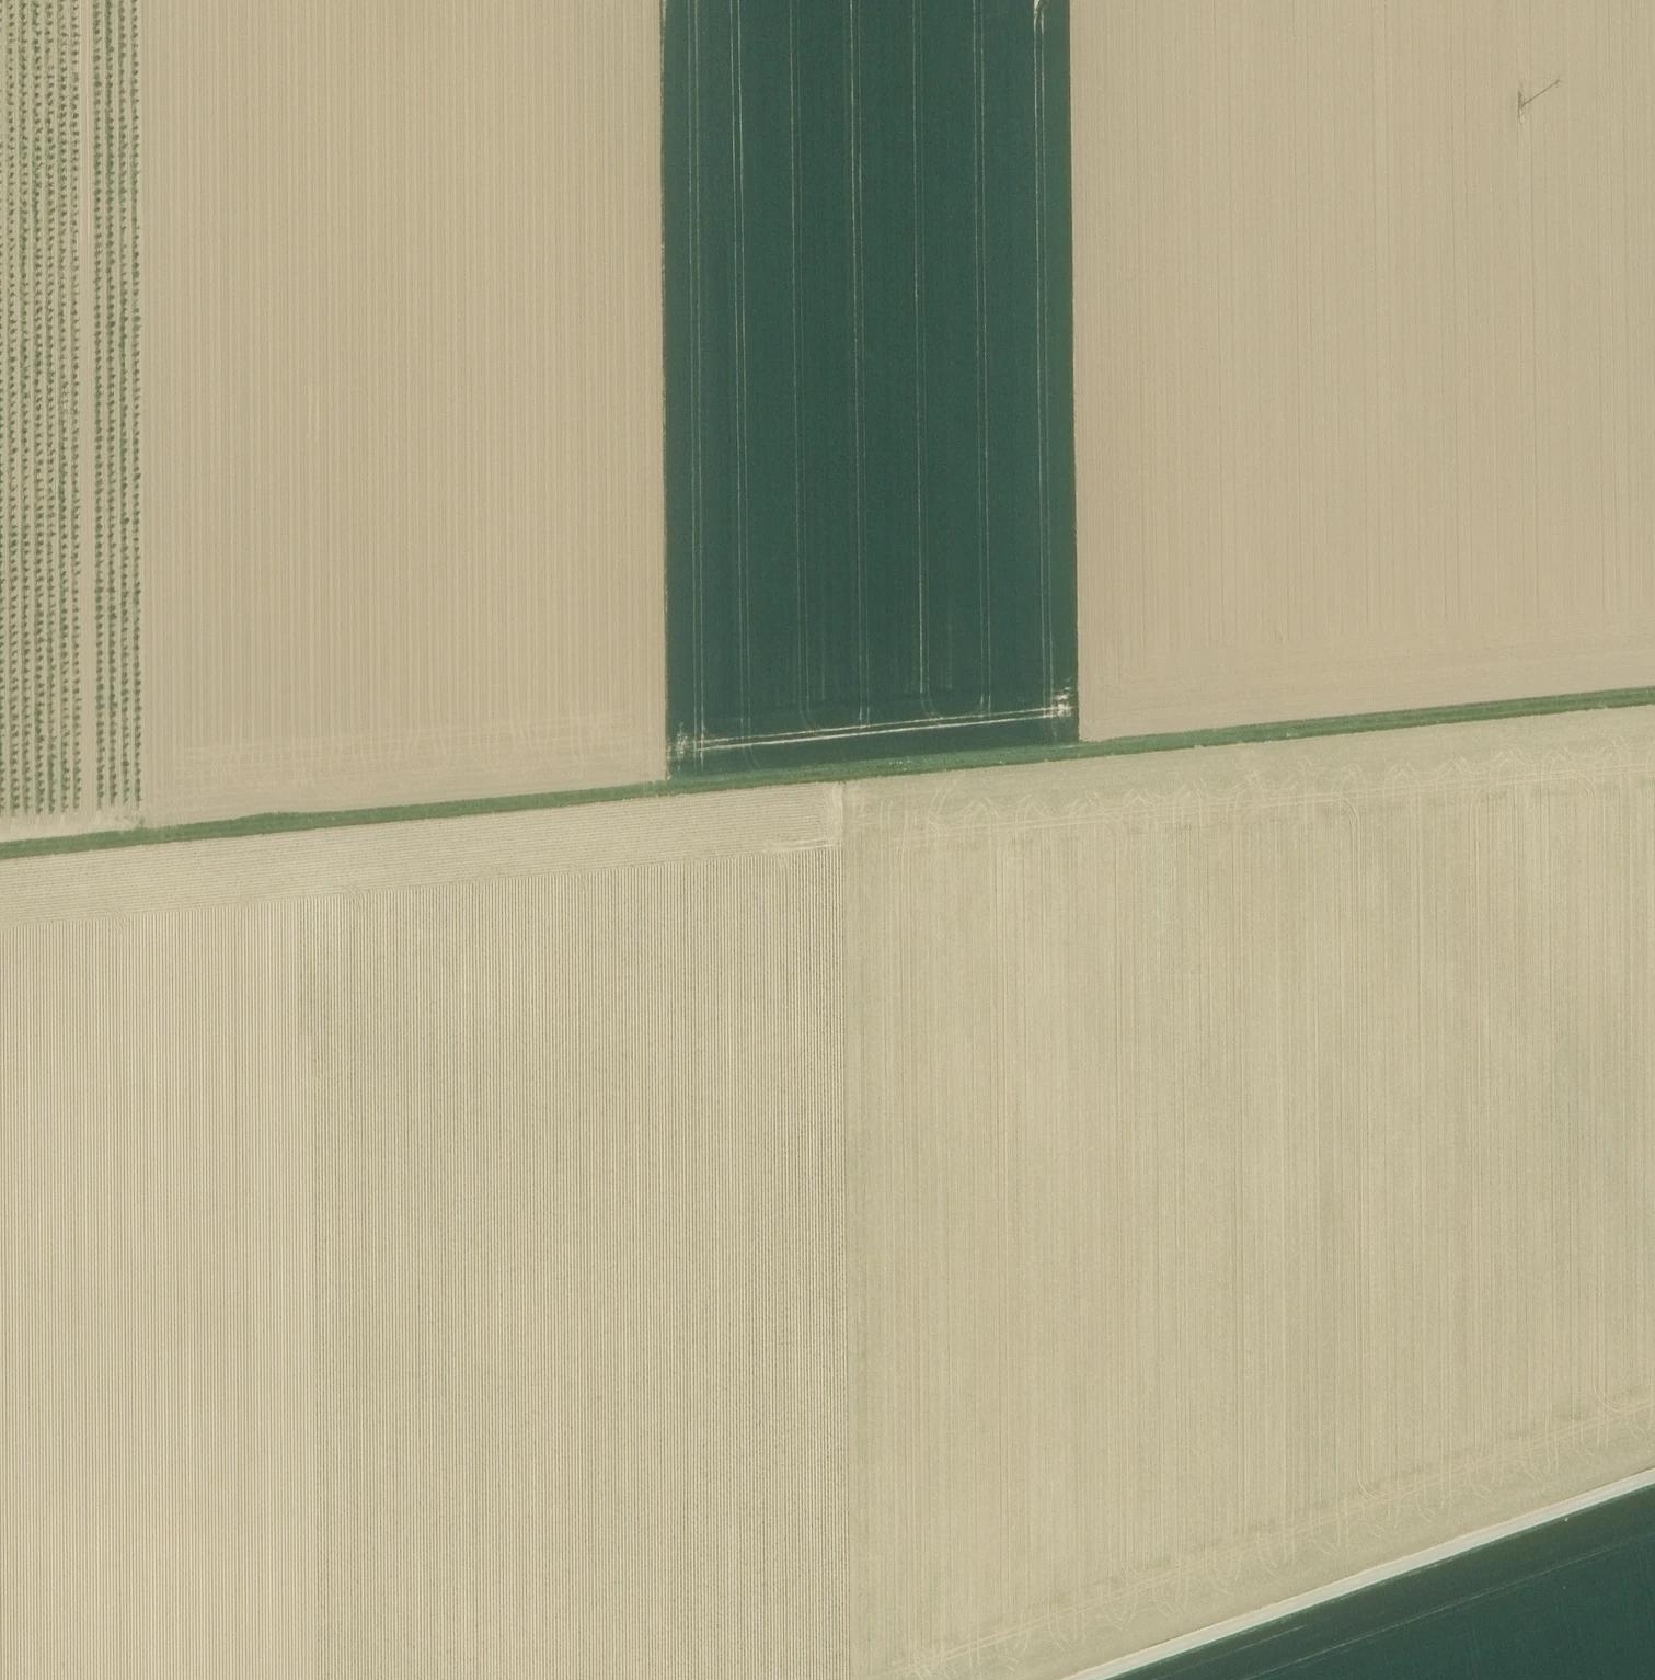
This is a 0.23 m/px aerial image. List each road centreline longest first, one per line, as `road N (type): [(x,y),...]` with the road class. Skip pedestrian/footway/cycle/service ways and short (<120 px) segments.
road 1 (track): [(1654,1474),(1080,1679)]

